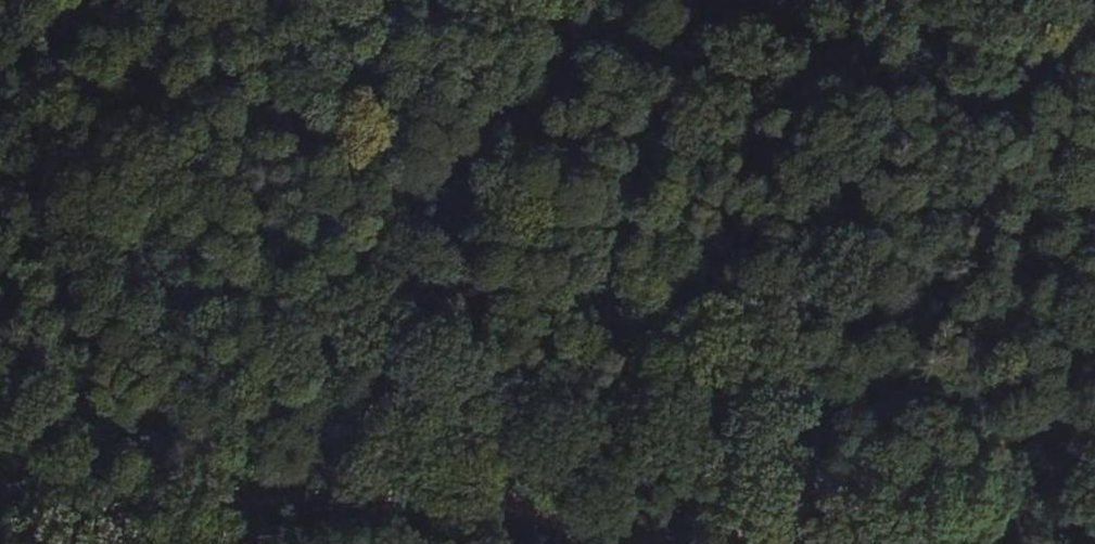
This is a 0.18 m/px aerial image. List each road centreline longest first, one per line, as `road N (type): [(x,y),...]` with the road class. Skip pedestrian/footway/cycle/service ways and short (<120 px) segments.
road 1 (track): [(0,486),(192,496),(364,473),(480,475),(590,517),(784,517),(894,543)]
road 2 (track): [(1046,543),(974,444),(905,420),(833,419),(686,444),(424,423),(364,473)]

